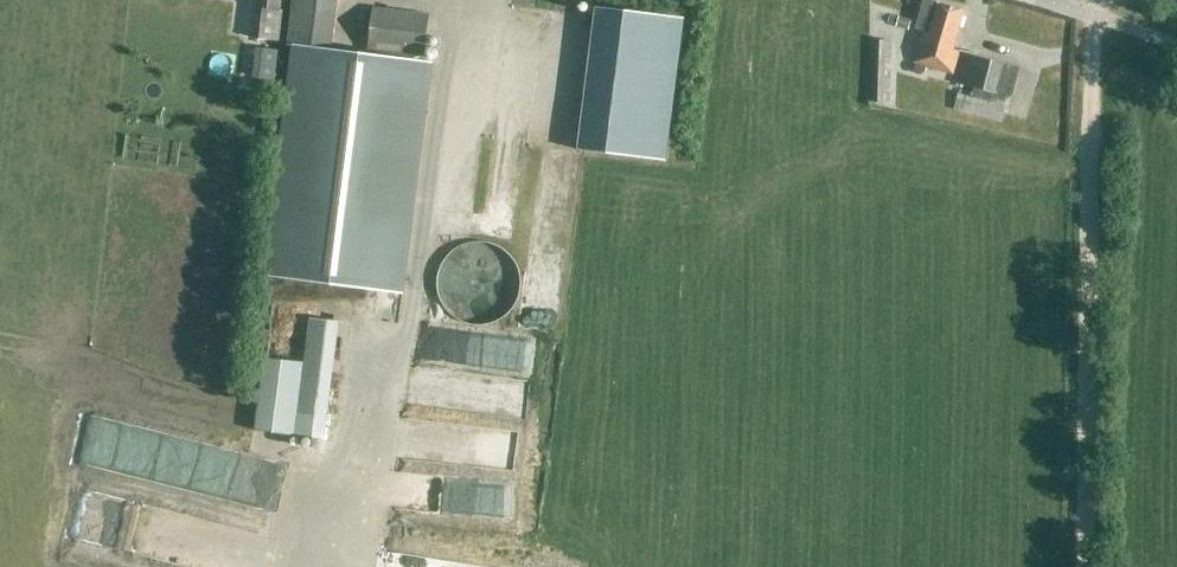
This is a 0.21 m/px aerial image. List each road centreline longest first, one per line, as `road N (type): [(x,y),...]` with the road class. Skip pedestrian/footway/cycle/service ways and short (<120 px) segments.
road 1 (track): [(1095,17),(1084,566)]

